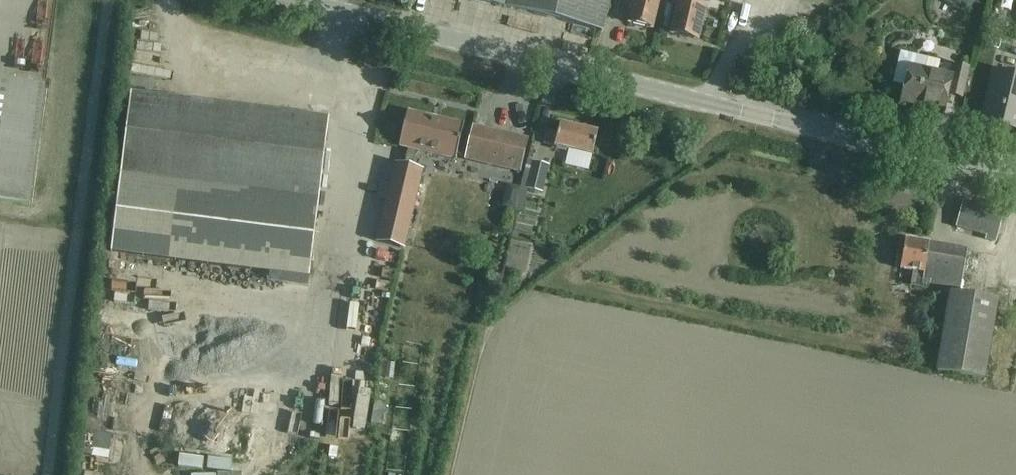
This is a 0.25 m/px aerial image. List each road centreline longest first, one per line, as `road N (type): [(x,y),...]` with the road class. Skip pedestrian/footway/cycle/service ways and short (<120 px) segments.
road 1 (tertiary): [(1015,176),(305,0)]
road 2 (track): [(108,0),(48,474)]

